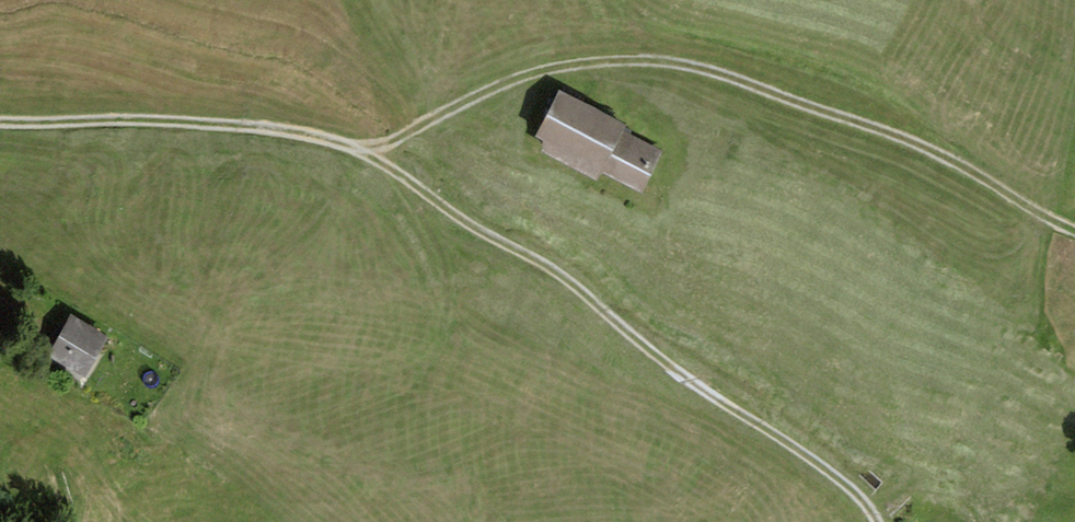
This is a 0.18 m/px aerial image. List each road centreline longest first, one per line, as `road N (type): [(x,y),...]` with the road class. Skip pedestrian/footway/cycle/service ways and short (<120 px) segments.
road 1 (track): [(368,151),(487,90),(546,70),(666,62),(715,71),(918,143),(1074,230)]
road 2 (track): [(368,151),(482,232),(545,263),(879,521)]
road 3 (track): [(0,121),(234,124),(368,151)]

